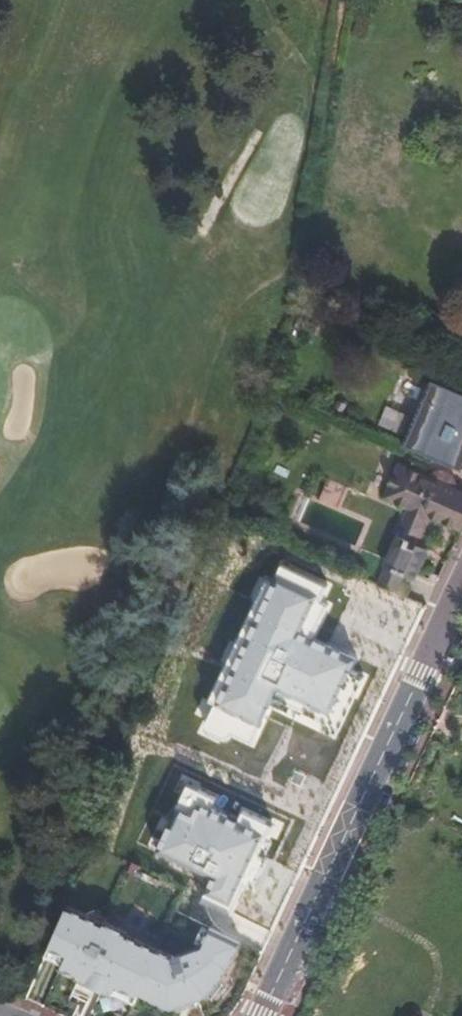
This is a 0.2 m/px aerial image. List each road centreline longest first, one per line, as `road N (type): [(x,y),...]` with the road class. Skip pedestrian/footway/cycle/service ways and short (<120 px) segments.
road 1 (tertiary): [(346,832),(461,598)]
road 2 (tertiary): [(346,832),(250,1015)]
road 3 (tertiary): [(269,1015),(346,832)]

